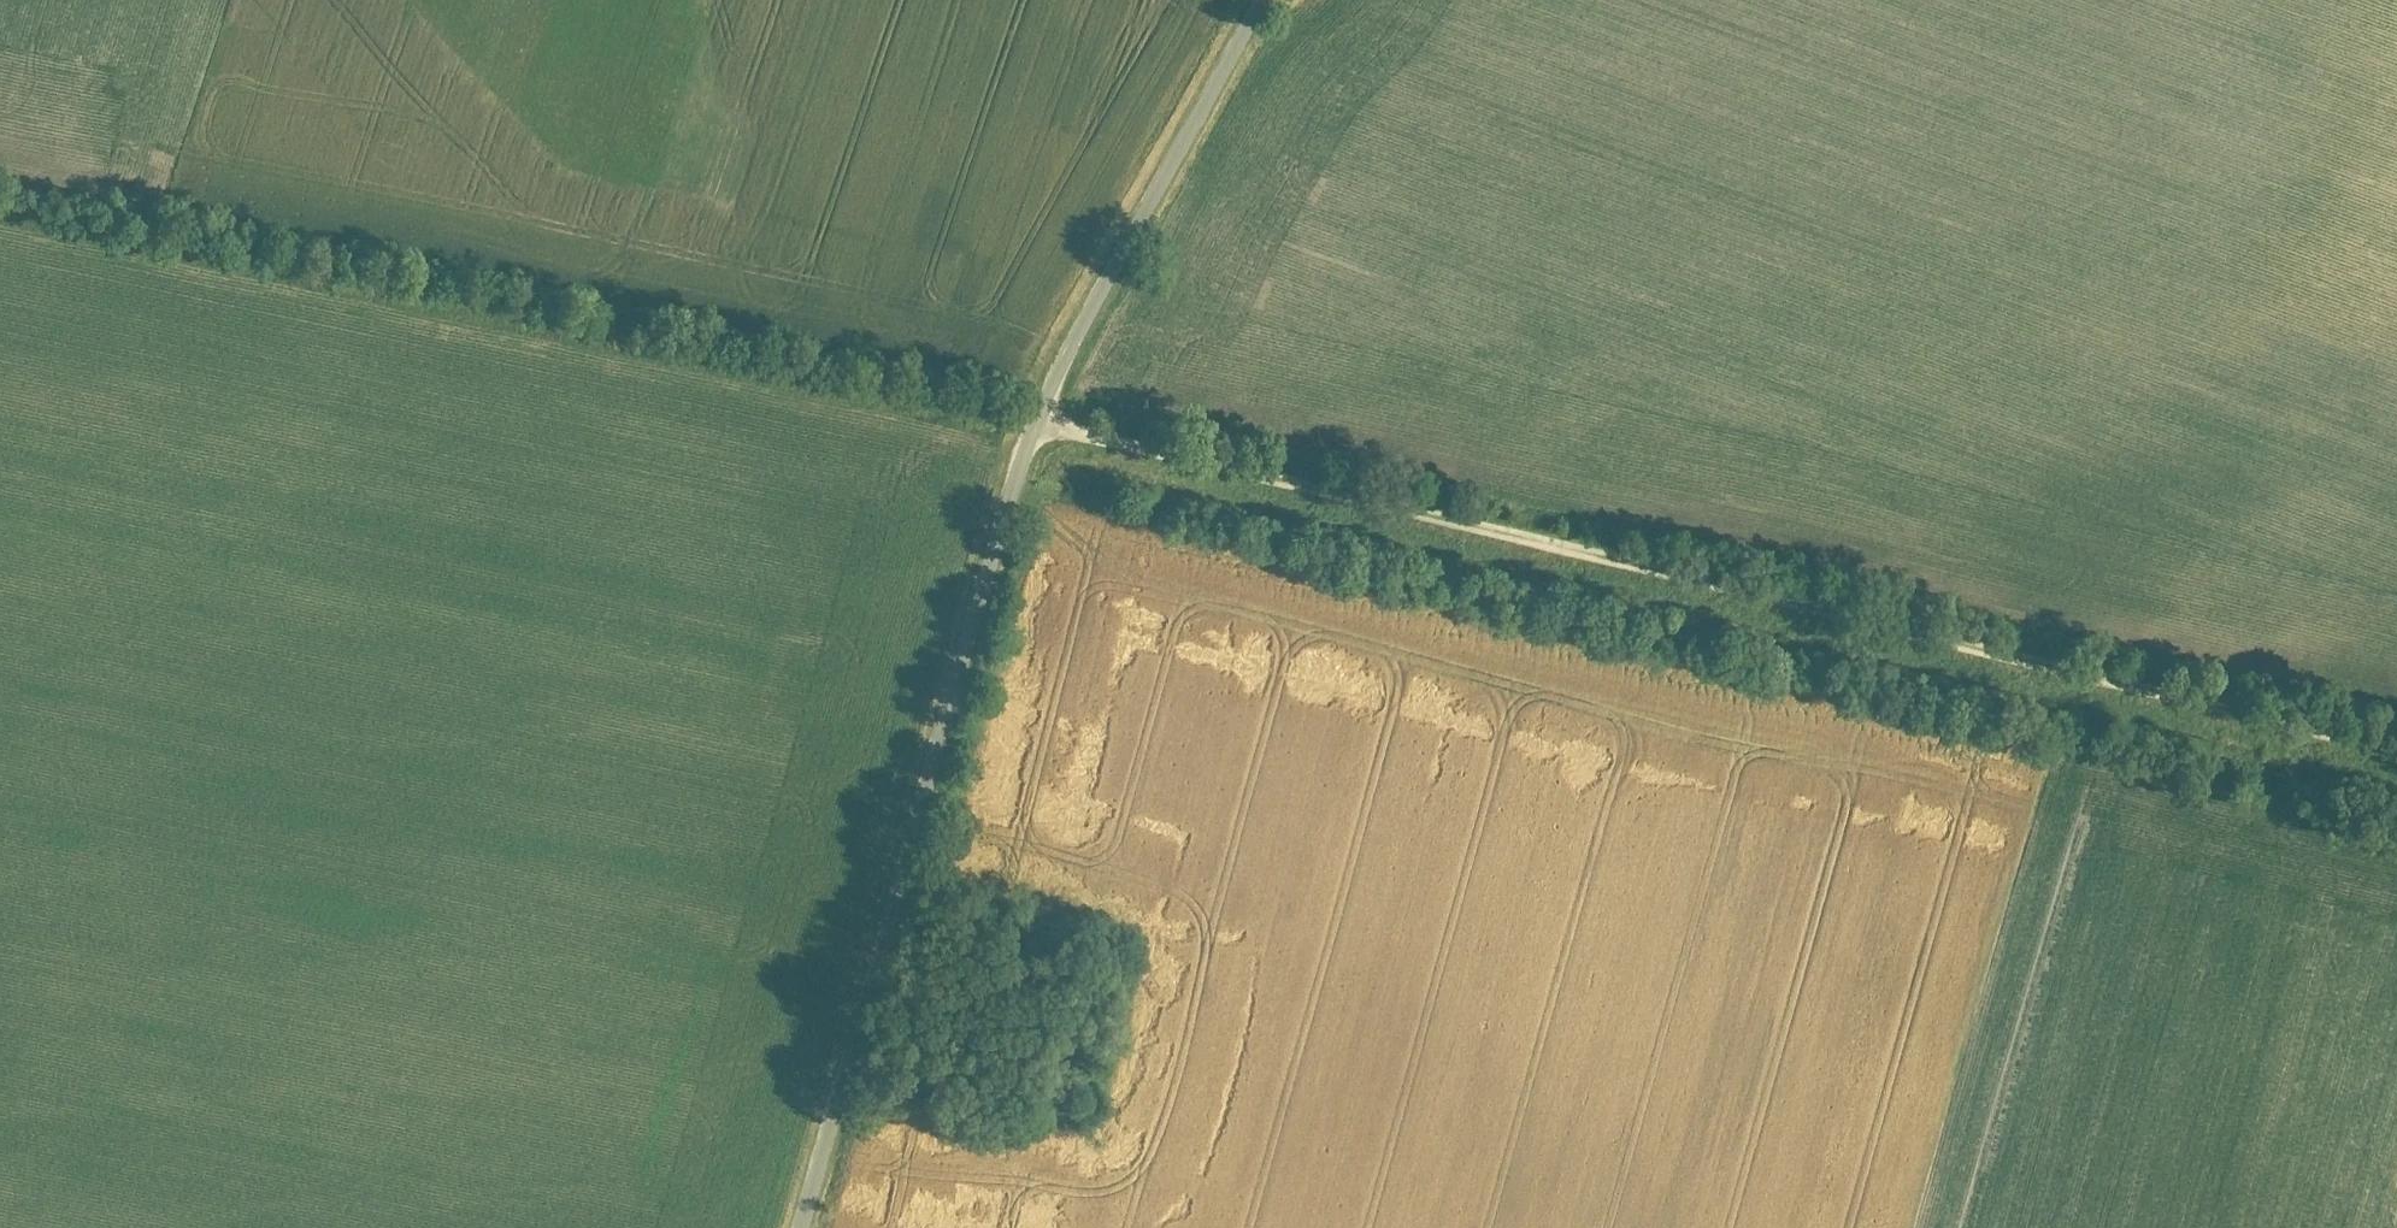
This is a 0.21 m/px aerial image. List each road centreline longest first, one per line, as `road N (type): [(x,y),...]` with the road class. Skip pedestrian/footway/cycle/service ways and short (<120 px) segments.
road 1 (track): [(2396,755),(1034,426)]
road 2 (residential): [(808,1227),(1046,387),(1267,0)]

